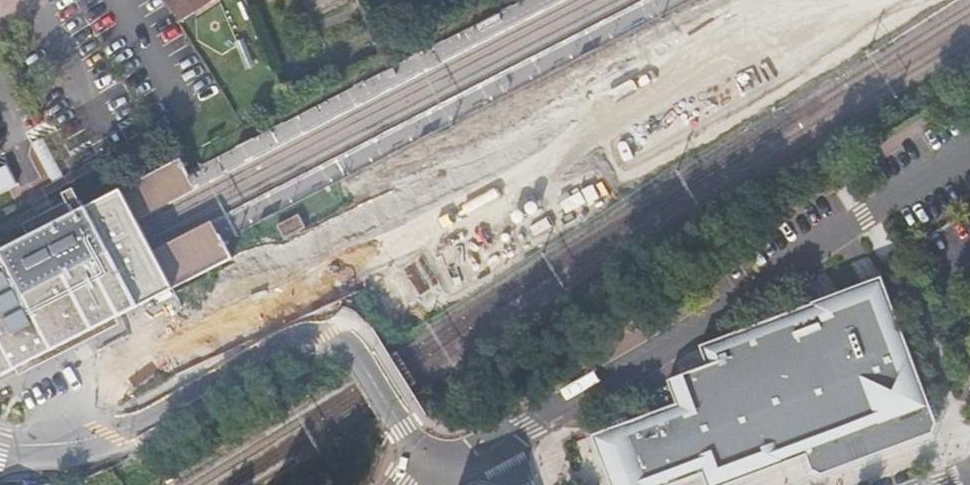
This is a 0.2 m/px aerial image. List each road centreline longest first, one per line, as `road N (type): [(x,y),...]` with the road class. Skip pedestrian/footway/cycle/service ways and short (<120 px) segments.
road 1 (residential): [(969,156),(492,449)]
road 2 (residential): [(346,350),(322,334),(296,336),(95,439),(0,447)]

